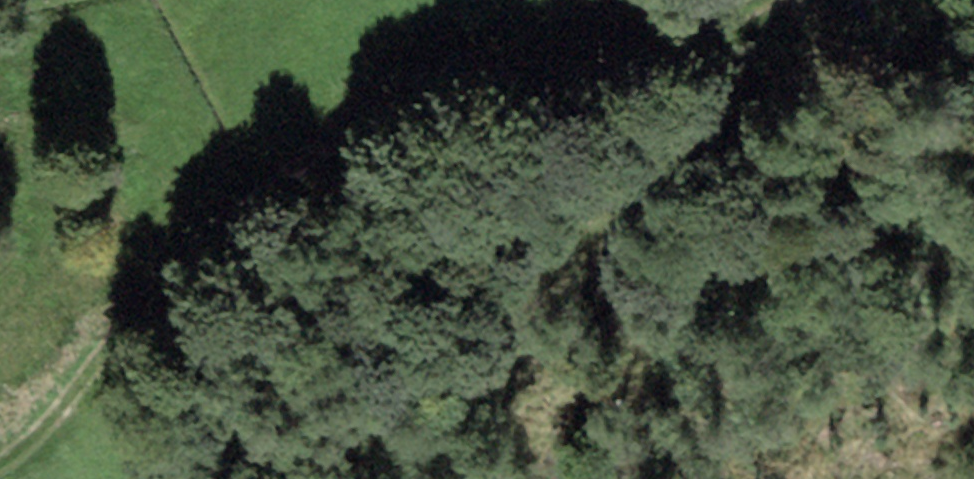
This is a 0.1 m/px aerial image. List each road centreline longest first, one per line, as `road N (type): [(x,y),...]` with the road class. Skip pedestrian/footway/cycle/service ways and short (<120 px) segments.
road 1 (track): [(0,466),(67,405),(164,268),(216,226),(345,133),(507,52),(634,0)]
road 2 (track): [(390,478),(426,395),(507,296),(772,59),(811,17),(810,0)]
road 3 (track): [(781,0),(661,49),(507,52)]

